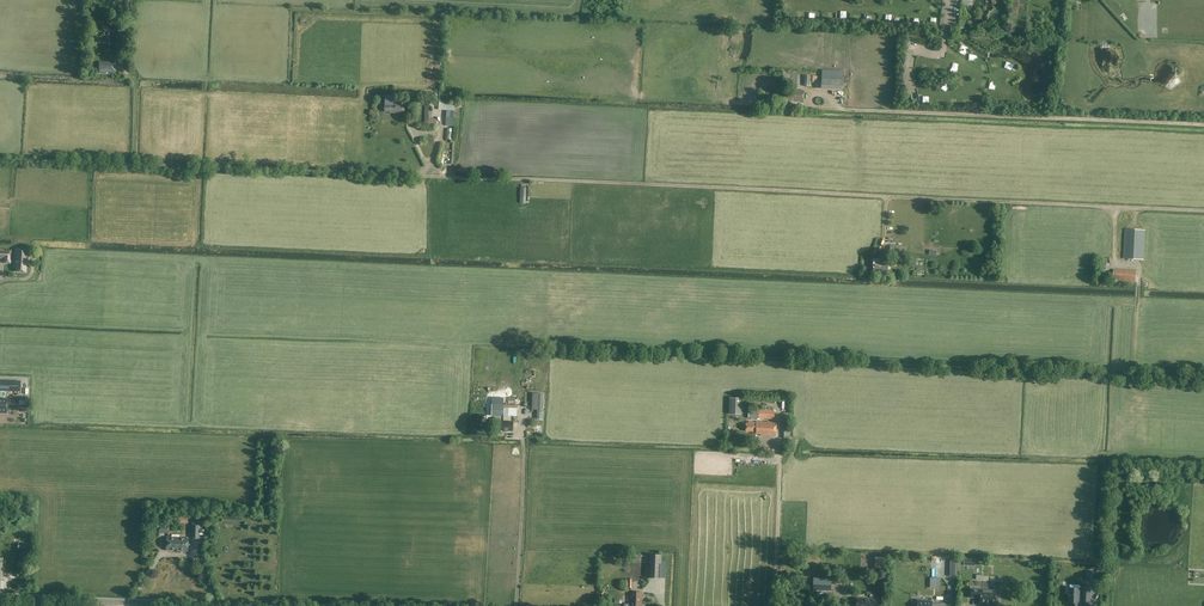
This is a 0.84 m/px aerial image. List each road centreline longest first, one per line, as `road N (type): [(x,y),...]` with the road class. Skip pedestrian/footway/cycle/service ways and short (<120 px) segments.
road 1 (track): [(0,160),(1203,211)]
road 2 (unclassified): [(1203,125),(829,109)]
road 3 (tertiary): [(217,605),(0,596)]
road 4 (unclassified): [(777,605),(781,454)]

